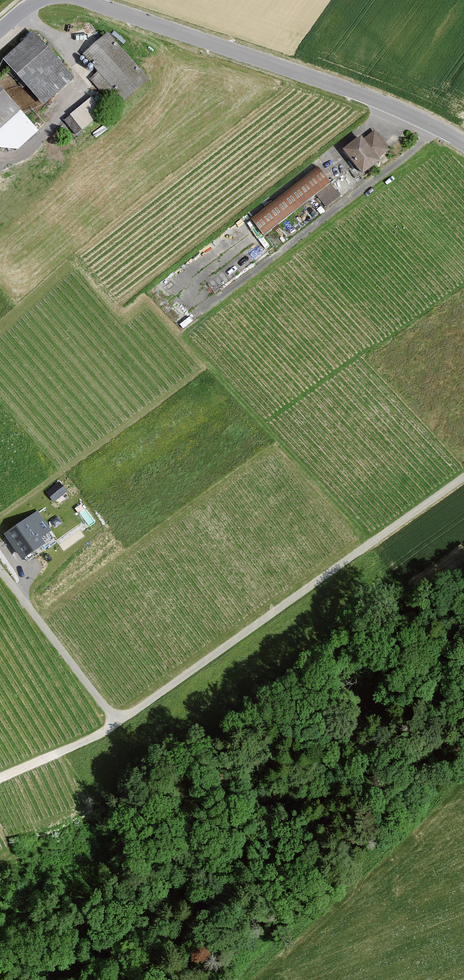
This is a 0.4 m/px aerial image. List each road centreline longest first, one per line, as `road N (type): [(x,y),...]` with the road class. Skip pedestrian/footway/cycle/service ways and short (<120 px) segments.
road 1 (unclassified): [(119,722),(463,477)]
road 2 (tertiary): [(86,0),(371,97),(463,143)]
road 3 (unclassified): [(0,570),(119,722)]
road 4 (unclassified): [(0,777),(119,722)]

